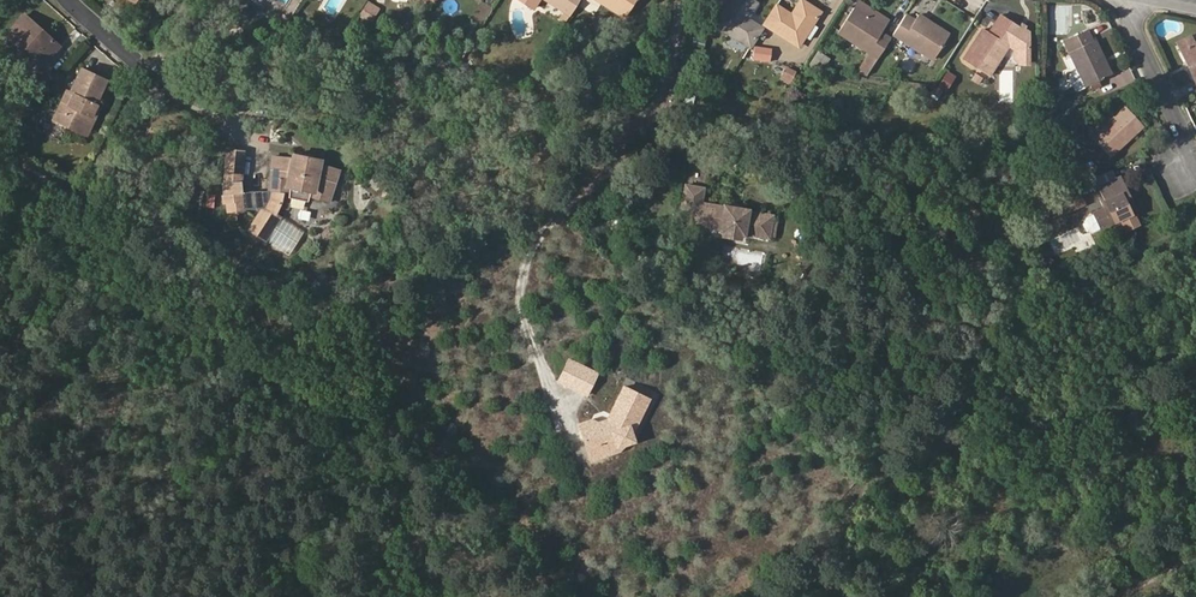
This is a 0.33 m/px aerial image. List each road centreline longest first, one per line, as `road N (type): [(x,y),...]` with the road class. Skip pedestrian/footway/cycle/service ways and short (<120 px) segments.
road 1 (residential): [(1193,156),(1129,22),(1128,0)]
road 2 (residential): [(70,0),(167,88)]

